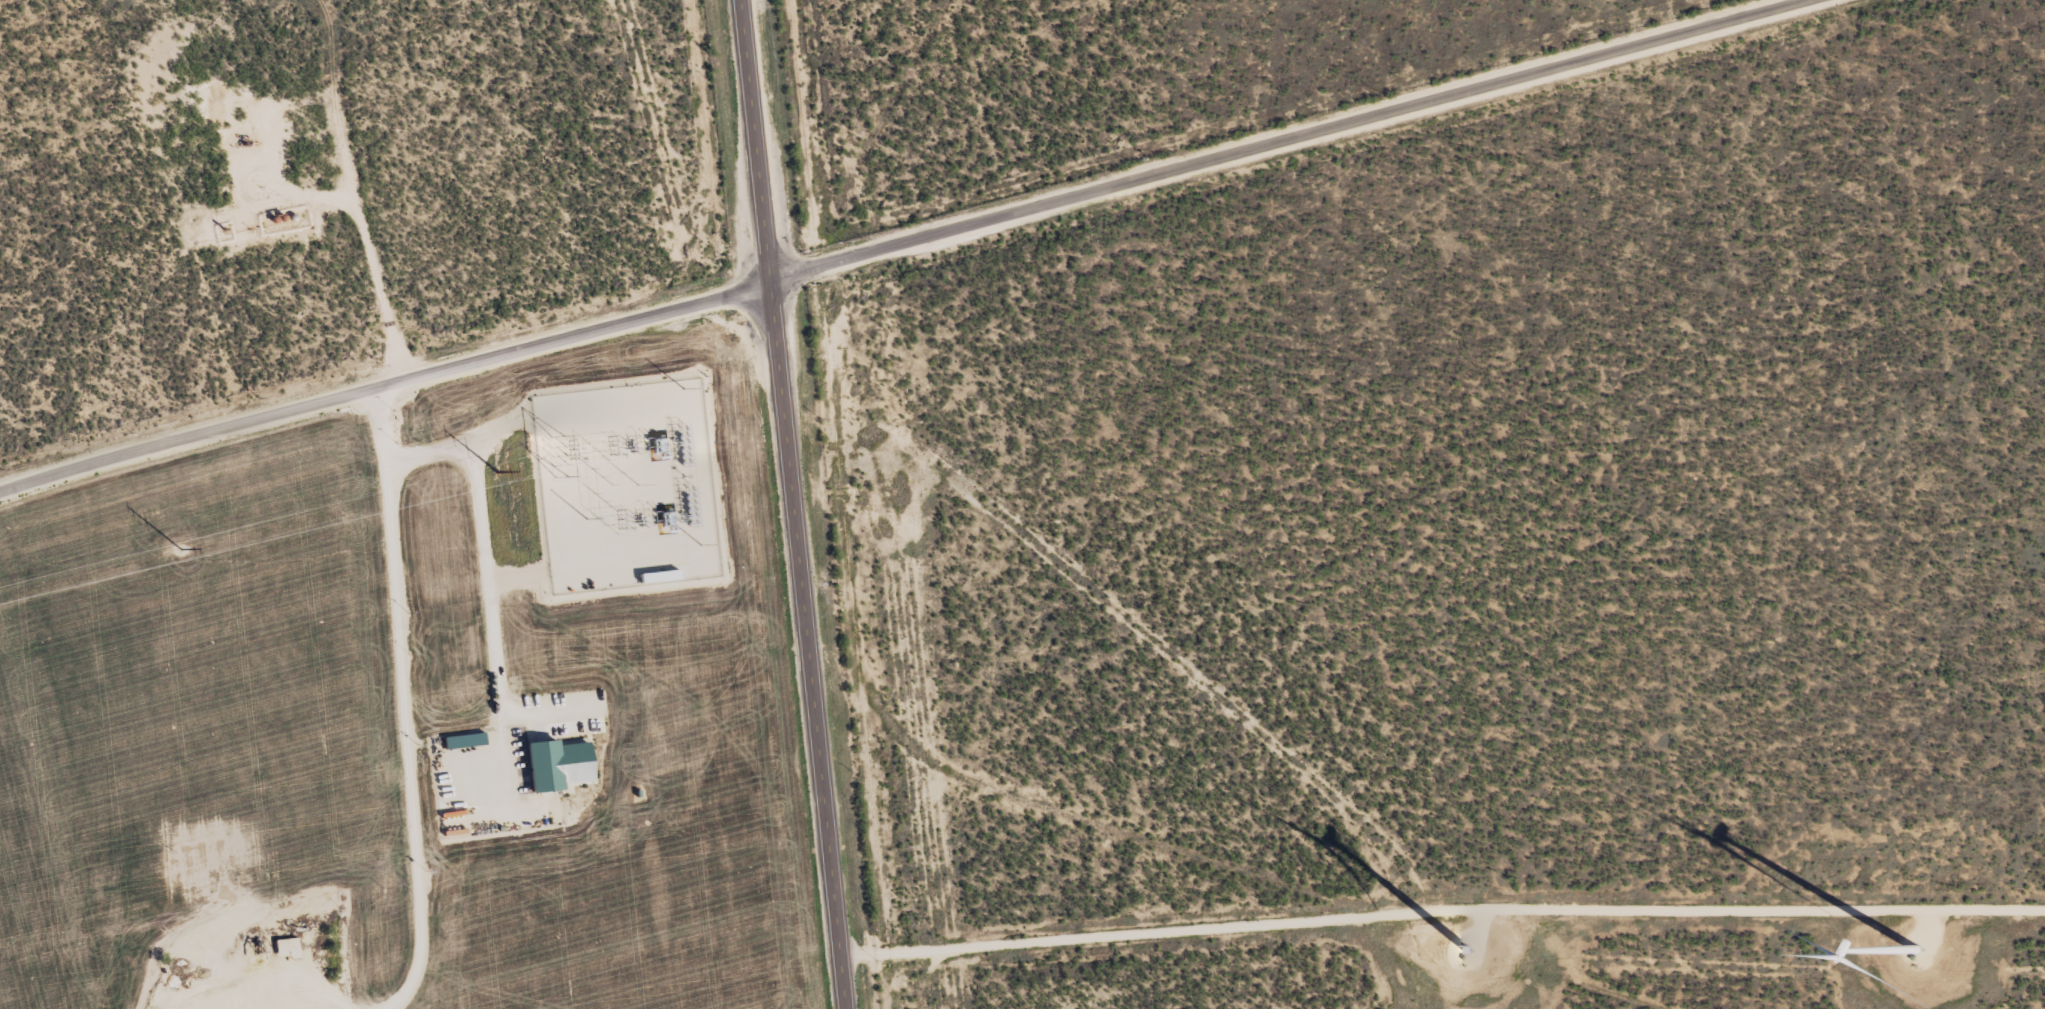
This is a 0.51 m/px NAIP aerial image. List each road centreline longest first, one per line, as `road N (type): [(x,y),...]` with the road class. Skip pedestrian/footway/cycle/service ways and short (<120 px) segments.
road 1 (residential): [(771,279),(1809,0)]
road 2 (primary): [(741,0),(847,1008)]
road 3 (residential): [(0,499),(674,300),(771,279)]
road 4 (track): [(964,0),(885,172),(863,252)]

